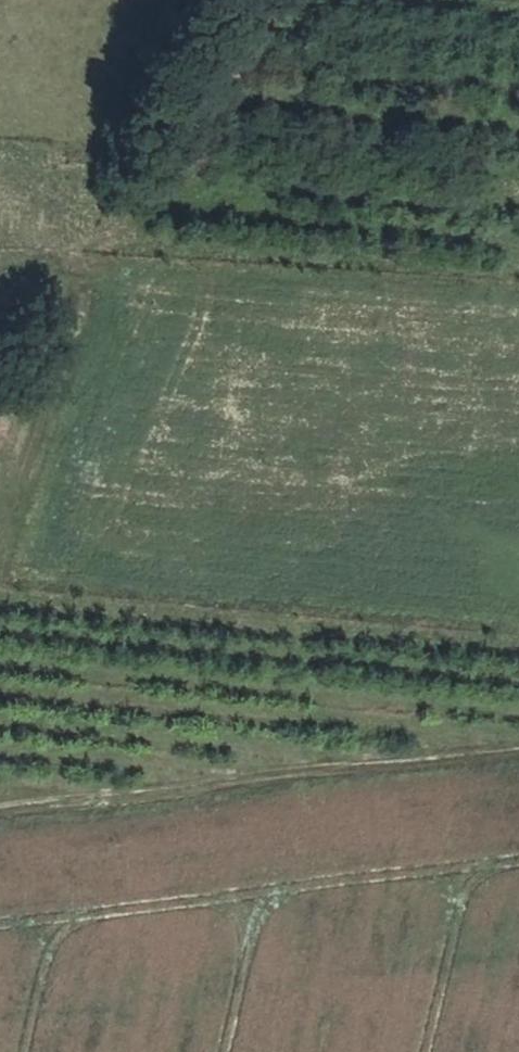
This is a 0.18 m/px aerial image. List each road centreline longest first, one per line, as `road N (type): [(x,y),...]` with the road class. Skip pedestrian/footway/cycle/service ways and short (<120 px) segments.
road 1 (track): [(518,753),(0,815)]

